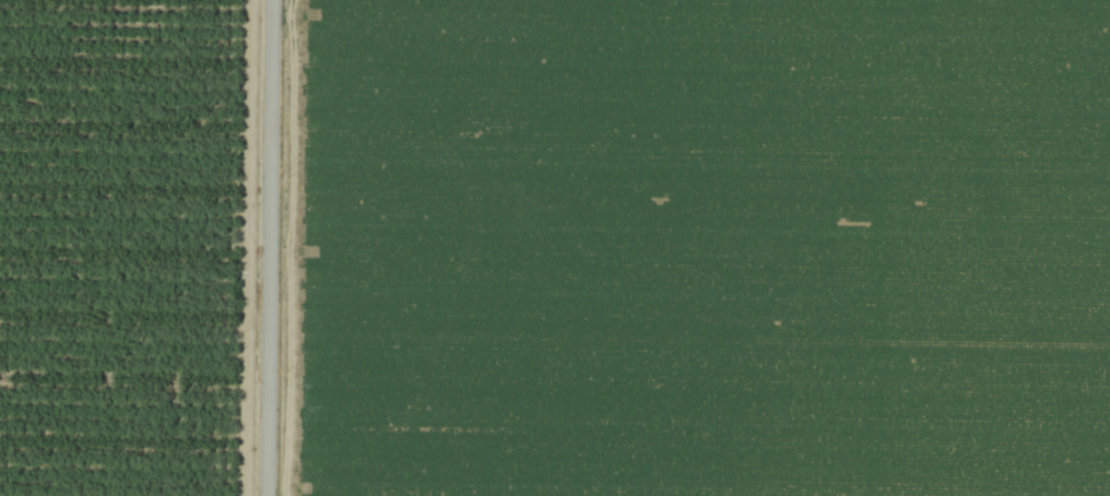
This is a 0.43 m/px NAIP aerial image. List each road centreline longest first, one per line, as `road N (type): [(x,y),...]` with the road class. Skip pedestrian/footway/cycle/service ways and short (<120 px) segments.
road 1 (residential): [(254,495),(260,0)]

